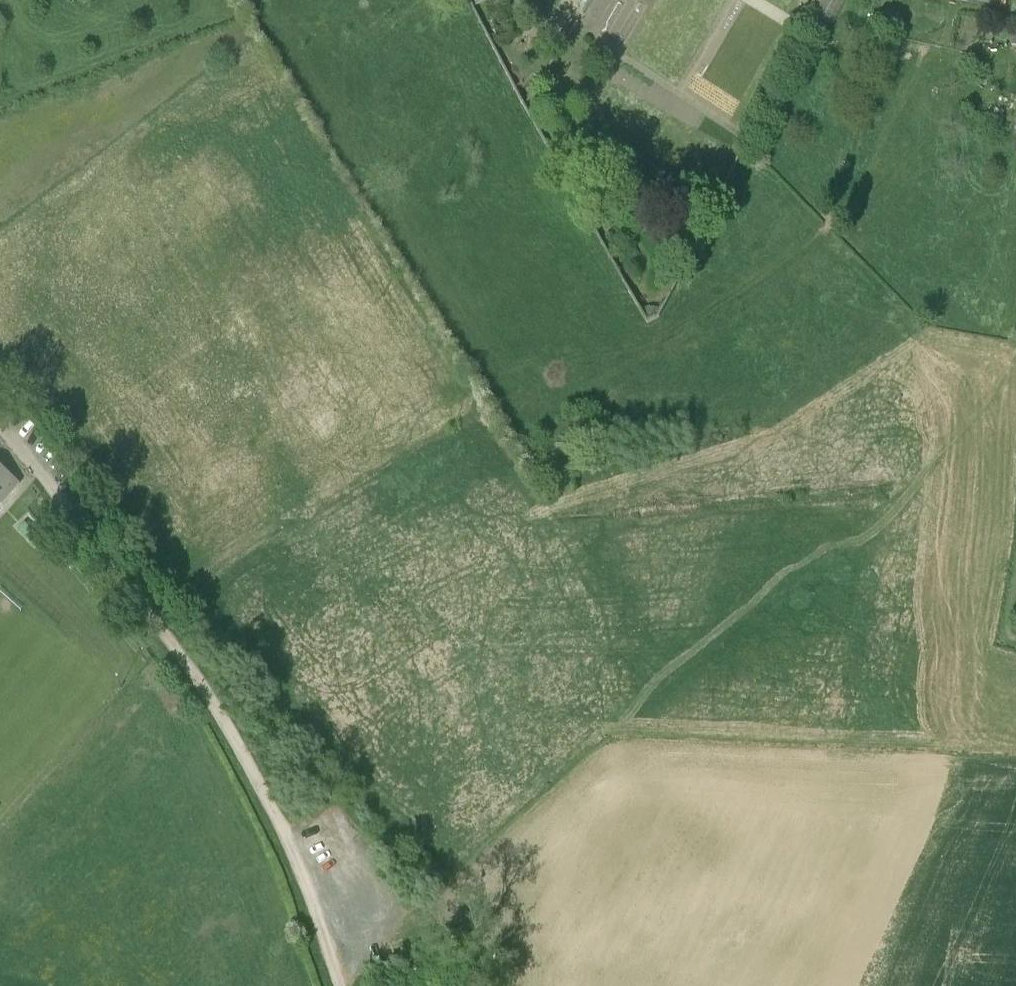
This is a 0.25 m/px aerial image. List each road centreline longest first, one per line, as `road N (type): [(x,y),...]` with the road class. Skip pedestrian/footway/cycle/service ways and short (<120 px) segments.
road 1 (track): [(341,985),(282,827),(235,740),(173,645),(0,425)]

